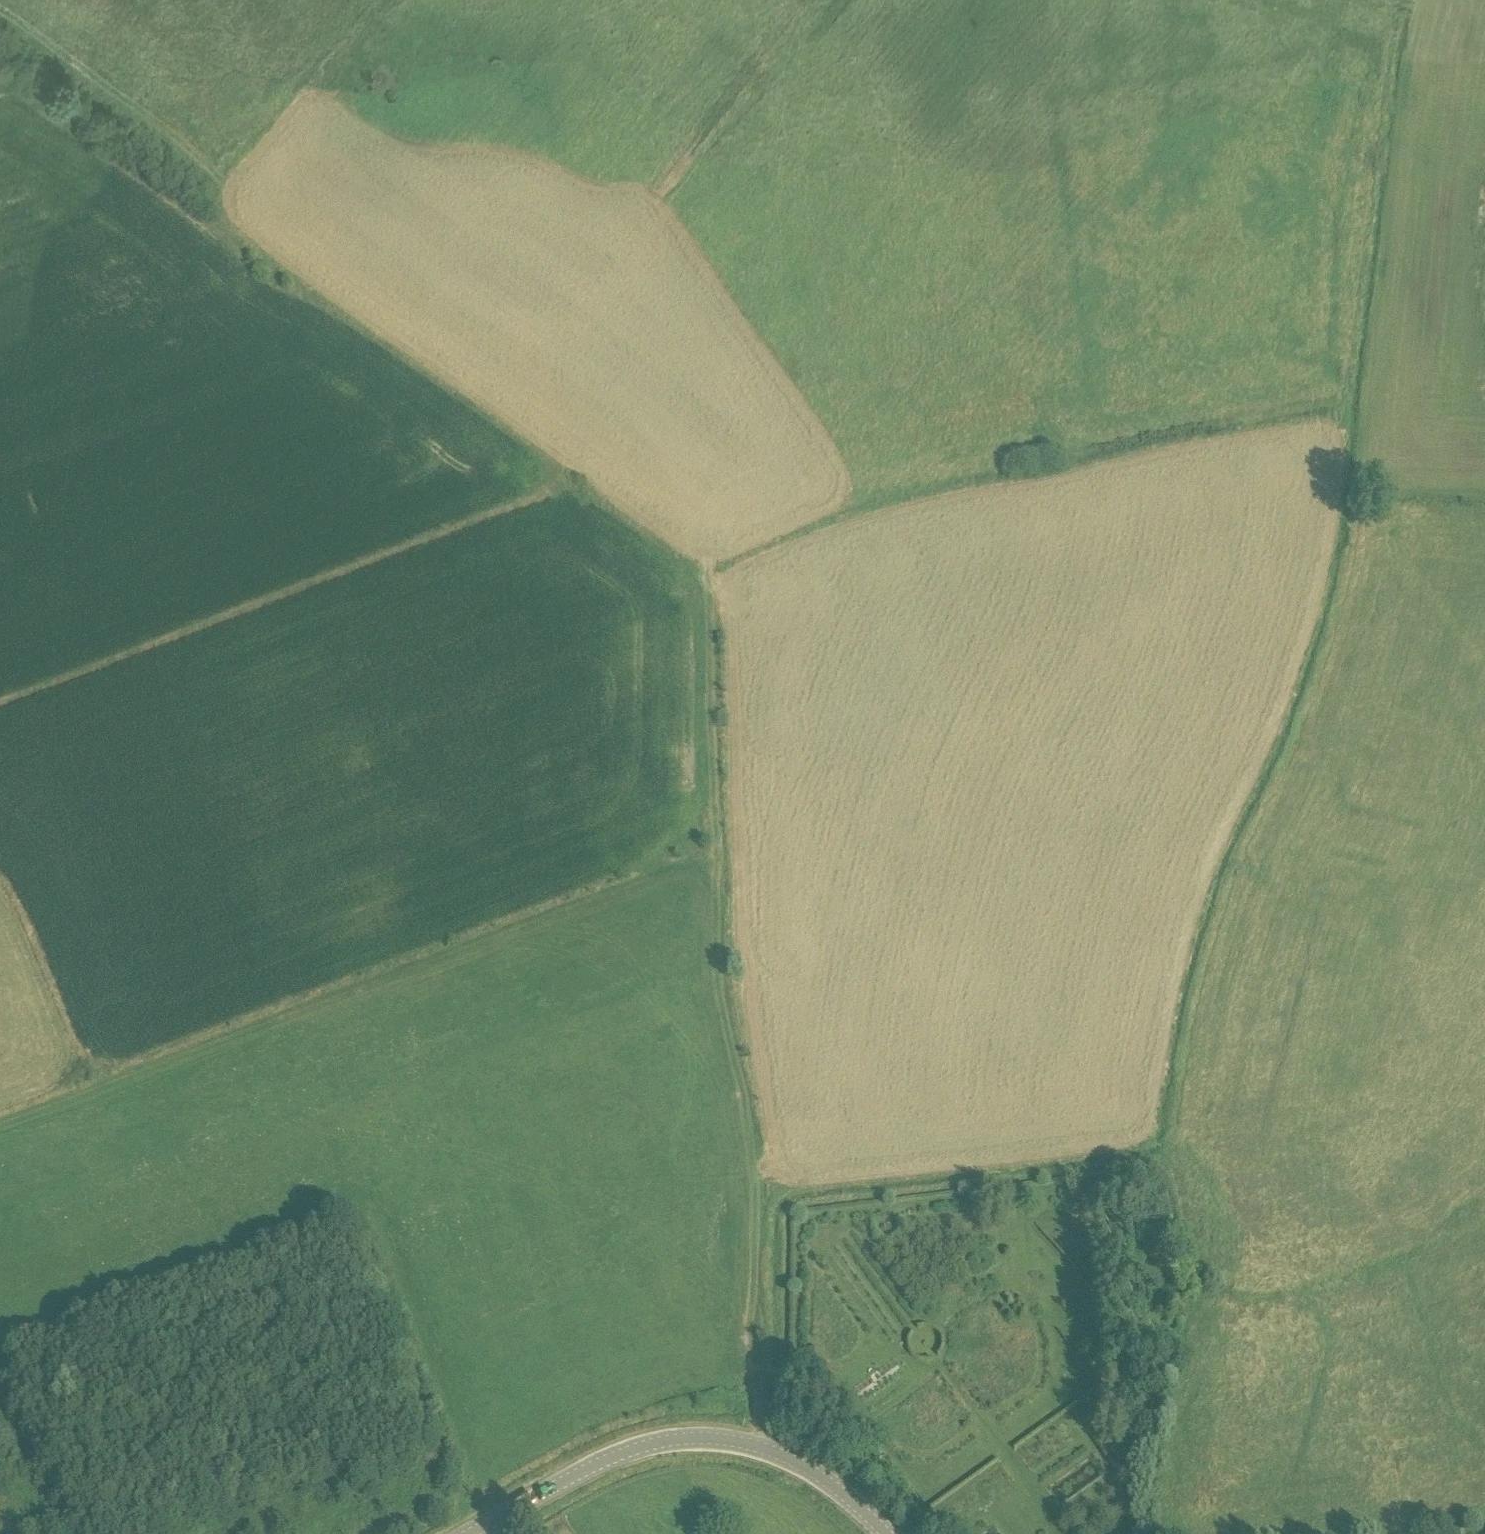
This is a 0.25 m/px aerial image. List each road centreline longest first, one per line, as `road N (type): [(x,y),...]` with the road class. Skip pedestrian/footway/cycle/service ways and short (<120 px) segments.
road 1 (tertiary): [(883,1533),(835,1490),(778,1456),(714,1442),(621,1461),(481,1533)]
road 2 (track): [(756,1275),(756,1449)]

